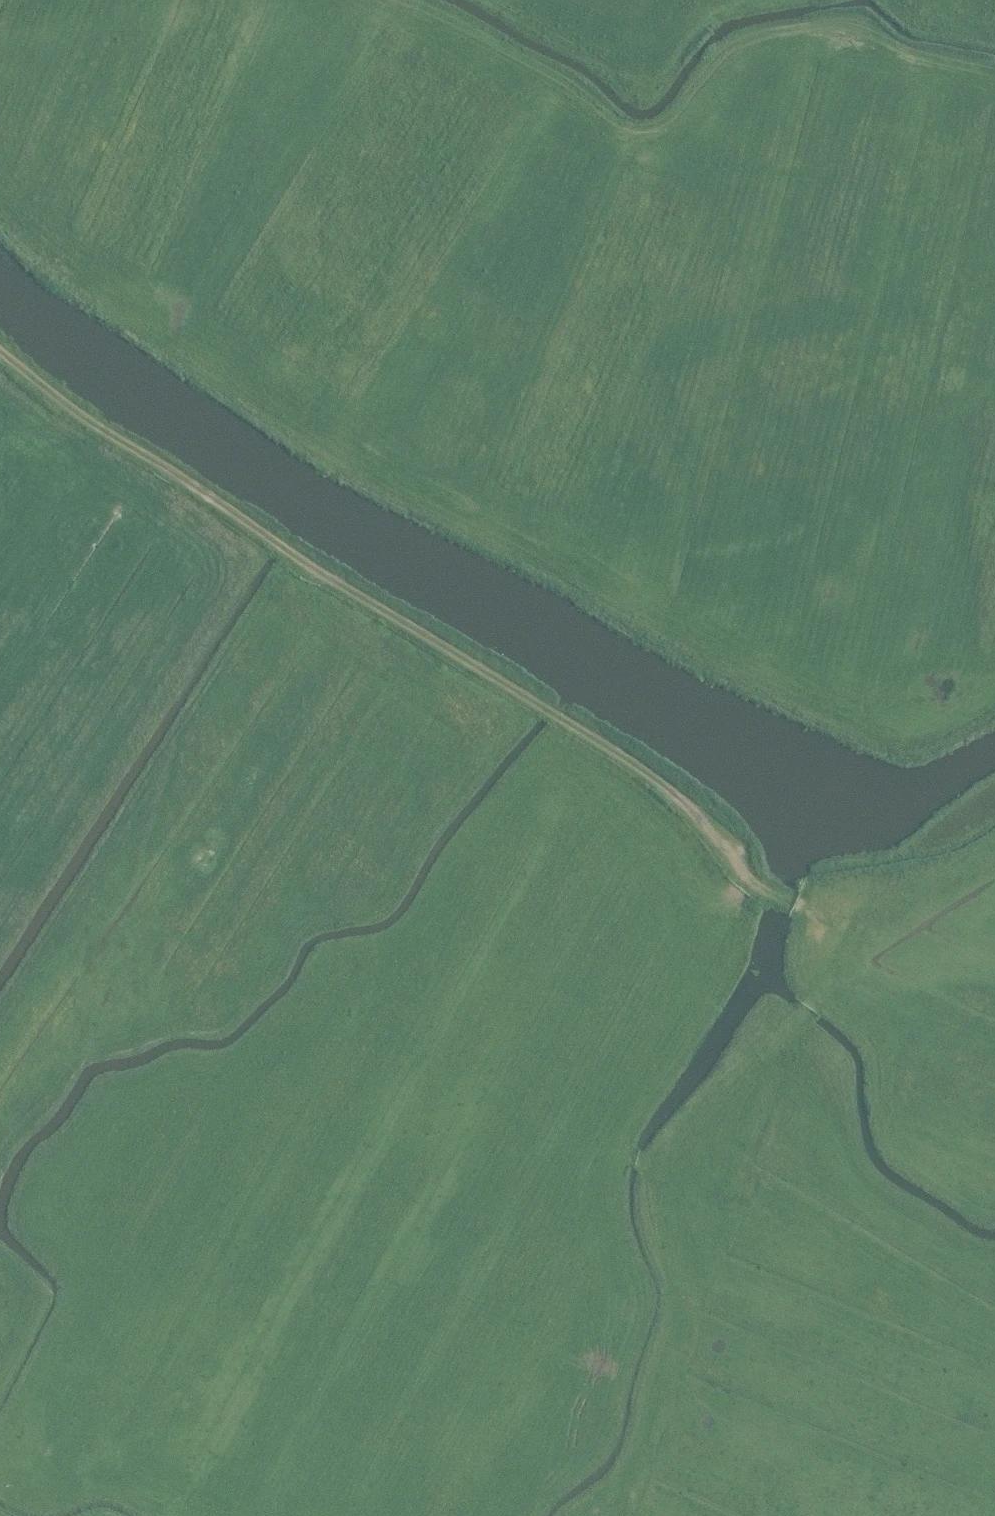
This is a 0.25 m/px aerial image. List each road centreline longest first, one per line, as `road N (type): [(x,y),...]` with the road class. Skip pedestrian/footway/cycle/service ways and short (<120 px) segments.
road 1 (track): [(809,914),(750,879),(656,775),(309,563),(0,352)]

